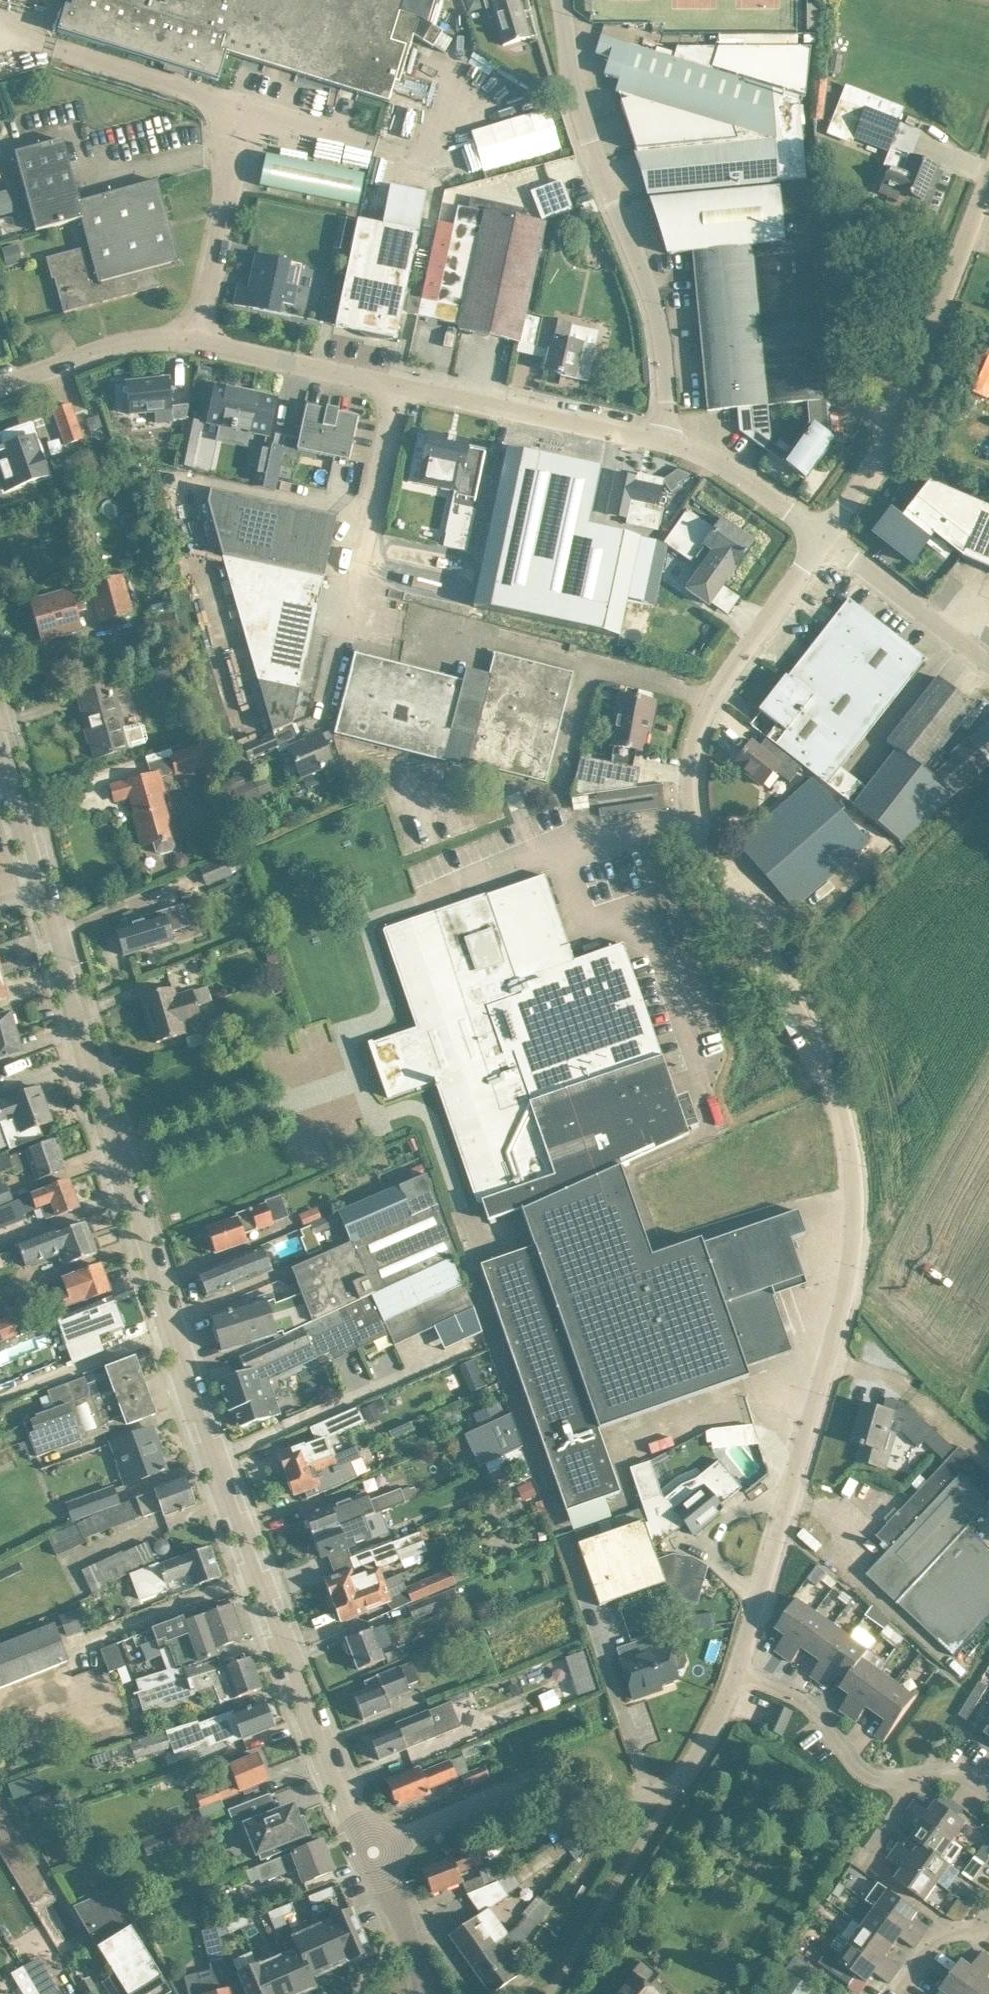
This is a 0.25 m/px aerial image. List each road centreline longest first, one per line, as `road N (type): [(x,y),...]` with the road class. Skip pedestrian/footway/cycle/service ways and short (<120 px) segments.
road 1 (unclassified): [(740,1672),(845,1277),(851,1192),(843,1130),(709,849),(695,795),(703,732),(826,538)]
road 2 (unclassified): [(174,1334),(0,713)]
road 3 (unclassified): [(371,1854),(337,1787),(174,1334)]
road 4 (unclassified): [(664,441),(663,339),(653,295),(599,149),(560,0)]
road 5 (unclassified): [(371,1854),(517,1787),(664,1789),(689,1773),(740,1672)]
road 6 (unclassified): [(826,538),(872,473),(988,175)]
road 7 (unclassified): [(395,631),(350,619),(405,382)]
road 8 (unclassified): [(405,382),(664,441)]
road 9 (unclassified): [(195,339),(242,108)]
road 10 (unclassified): [(195,339),(405,382)]
road 11 (unclassified): [(740,1672),(814,1708),(870,1776),(911,1782)]
road 12 (unclassified): [(444,167),(242,108)]
road 13 (unclassified): [(988,664),(826,538)]
road 14 (unclassified): [(0,383),(118,344),(195,339)]
road 15 (unclassified): [(242,108),(58,55)]
road 16 (unclassified): [(826,538),(711,458),(664,441)]
road 17 (unclassified): [(0,1402),(174,1334)]
road 18 (unclassified): [(423,1993),(411,1936),(371,1854)]
road 19 (residential): [(897,1993),(942,1929),(986,1925)]

